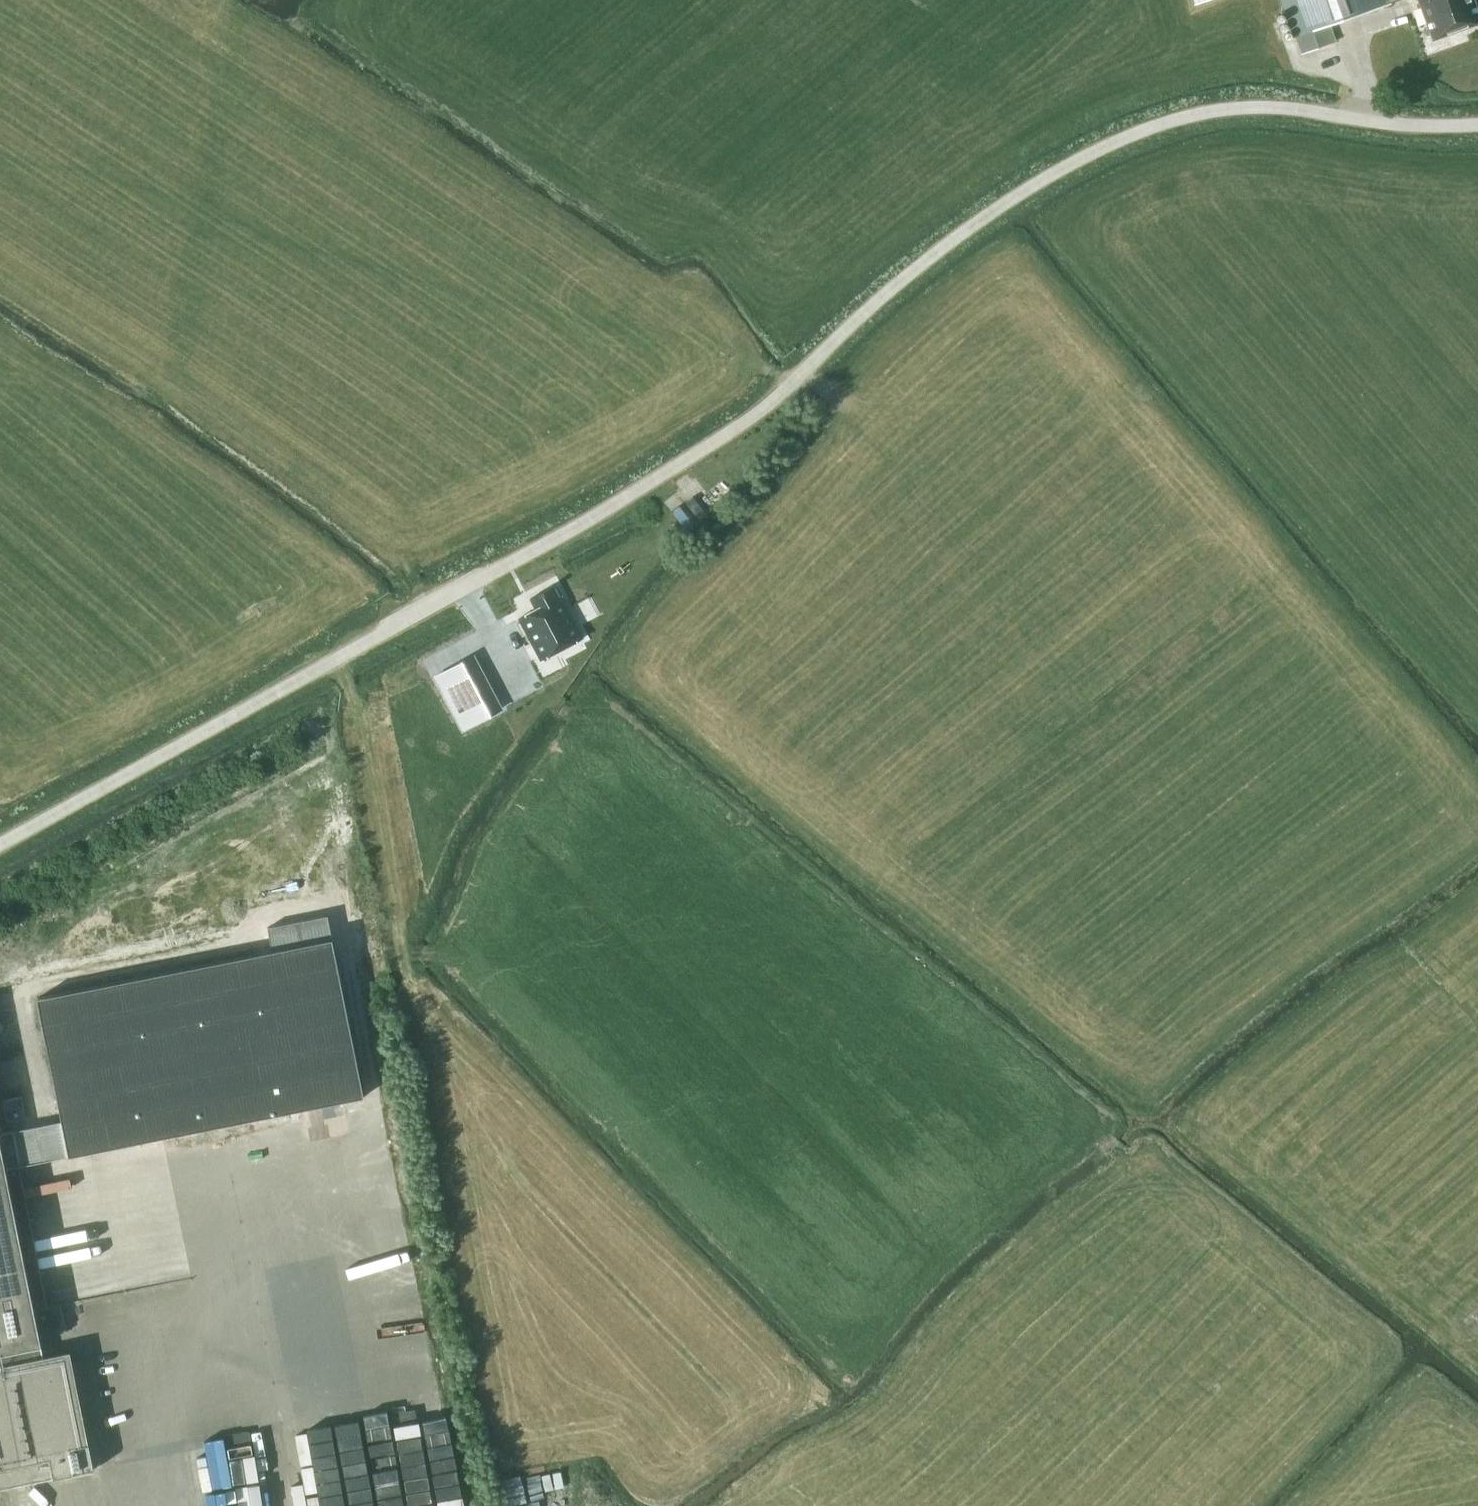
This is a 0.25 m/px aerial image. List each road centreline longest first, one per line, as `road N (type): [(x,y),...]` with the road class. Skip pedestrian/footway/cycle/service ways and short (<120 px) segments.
road 1 (unclassified): [(0,843),(683,458),(776,397),(892,288),(1022,189),(1155,121),(1274,103),(1477,121)]

